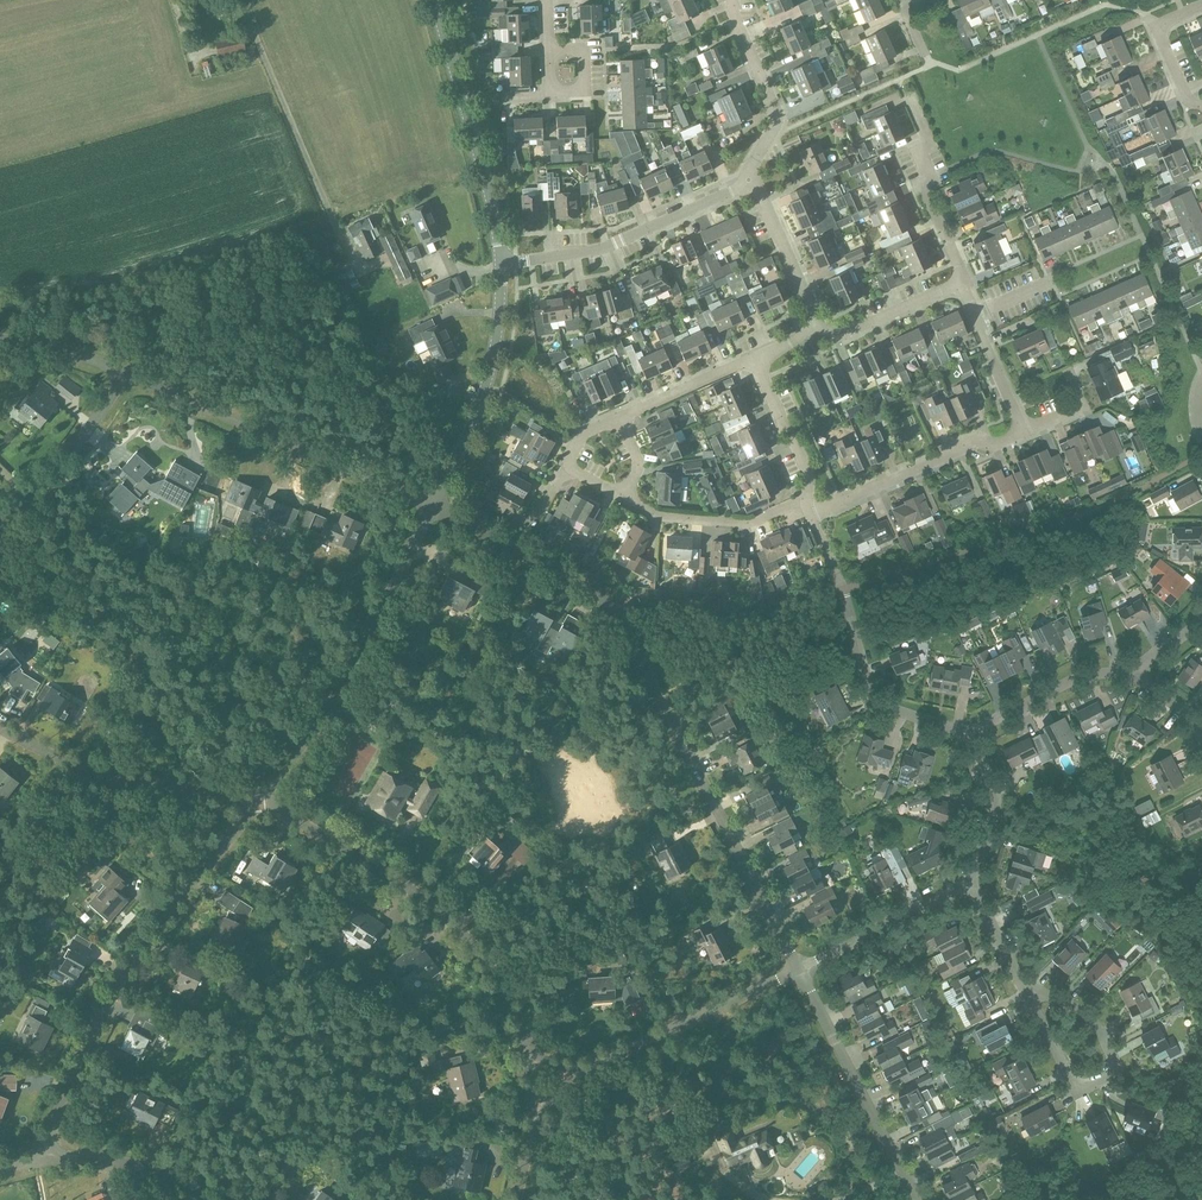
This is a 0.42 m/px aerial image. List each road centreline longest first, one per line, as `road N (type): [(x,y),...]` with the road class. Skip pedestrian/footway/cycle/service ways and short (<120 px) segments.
road 1 (residential): [(50,1161),(51,1136),(114,996),(262,801)]
road 2 (residential): [(798,969),(621,619)]
road 3 (residential): [(529,1052),(503,986),(436,908),(262,801)]
road 4 (residential): [(262,801),(342,681),(433,506)]
road 5 (residential): [(433,506),(130,372)]
road 6 (residential): [(502,266),(434,0)]
road 7 (residential): [(262,801),(77,765),(0,727)]
road 8 (residential): [(502,266),(598,251),(752,183)]
road 9 (residential): [(916,1199),(798,969)]
road 10 (residential): [(433,506),(493,363),(502,266)]
road 11 (residential): [(339,233),(244,0)]
road 12 (residential): [(809,514),(976,440),(995,446),(1025,431)]
road 13 (residential): [(587,1068),(798,969)]
road 14 (residential): [(844,588),(861,663),(879,700),(969,733)]
road 15 (residential): [(615,607),(433,506)]
road 16 (residential): [(964,281),(927,188),(918,152),(932,146),(912,96)]
road 17 (residential): [(0,521),(71,452),(130,372)]
road 18 (residential): [(752,183),(778,119),(729,0)]
road 19 (residential): [(798,969),(971,881)]
road 20 (residential): [(1024,984),(1076,1009),(1106,1037),(1114,1069),(1107,1077),(1084,1085),(1065,1067)]
road 21 (residential): [(803,501),(751,523),(657,515),(623,500)]
road 22 (residential): [(969,733),(1083,676),(1126,670)]
road 23 (residential): [(50,1161),(145,1168),(208,1199)]
road 24 (residential): [(818,327),(752,183)]
road 25 (residential): [(818,327),(861,332),(964,281)]
road 26 (residential): [(971,881),(996,800),(969,733)]
road 27 (residential): [(803,501),(808,474),(758,362)]
road 28 (residential): [(619,416),(758,362)]
road 29 (residential): [(1201,105),(1189,100),(1155,25),(1201,5)]
road 30 (unclassified): [(130,372),(0,339)]
road 31 (residential): [(1025,431),(974,312)]
road 32 (residential): [(550,49),(557,96),(585,96),(593,85),(586,49)]

